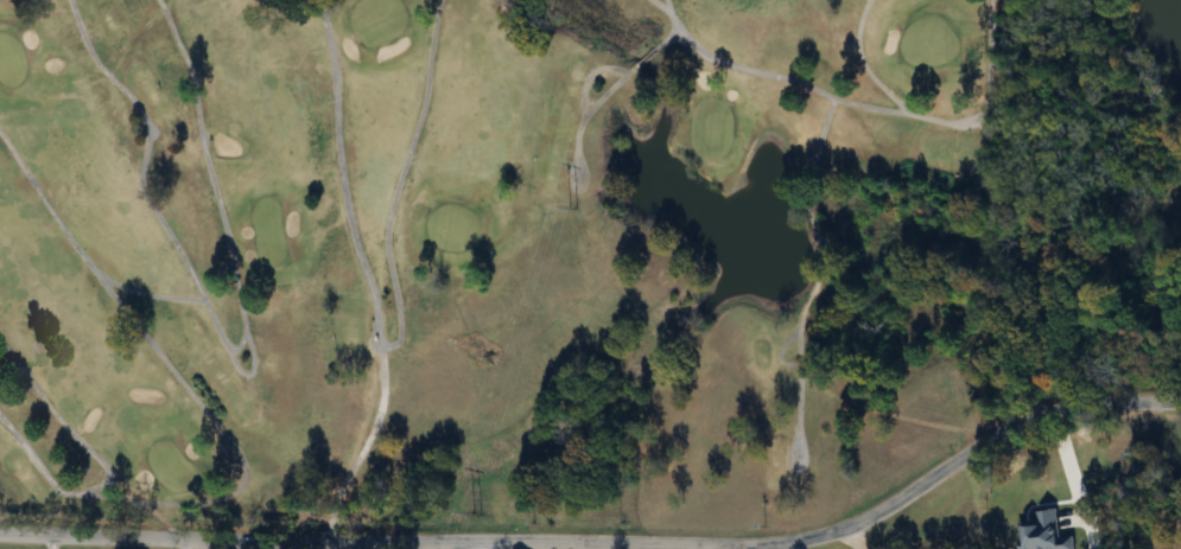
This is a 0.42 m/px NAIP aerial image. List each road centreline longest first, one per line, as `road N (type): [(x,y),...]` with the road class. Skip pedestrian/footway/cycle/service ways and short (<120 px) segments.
road 1 (residential): [(0,536),(713,548)]
road 2 (residential): [(743,548),(850,529),(1043,414),(1110,403),(1180,405)]

